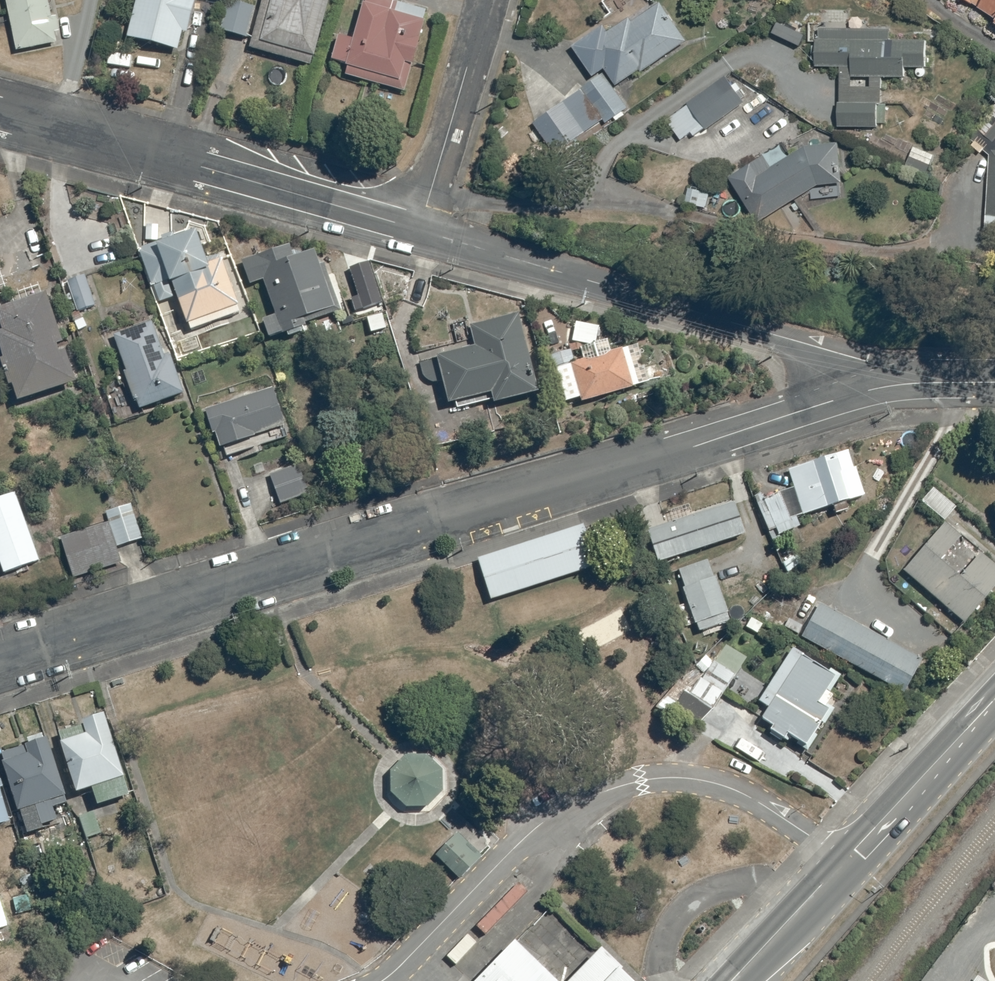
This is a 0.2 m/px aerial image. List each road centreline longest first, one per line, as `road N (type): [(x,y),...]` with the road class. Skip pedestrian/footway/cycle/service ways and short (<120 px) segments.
road 1 (residential): [(0,659),(892,386)]
road 2 (unclassified): [(383,980),(545,821),(622,786),(681,778),(725,786),(843,862)]
road 3 (residential): [(892,386),(867,361),(419,231)]
road 4 (residential): [(419,231),(0,114)]
road 5 (residential): [(419,231),(486,0)]
road 6 (trunk): [(843,862),(994,700)]
road 7 (trunk): [(732,980),(843,862)]

